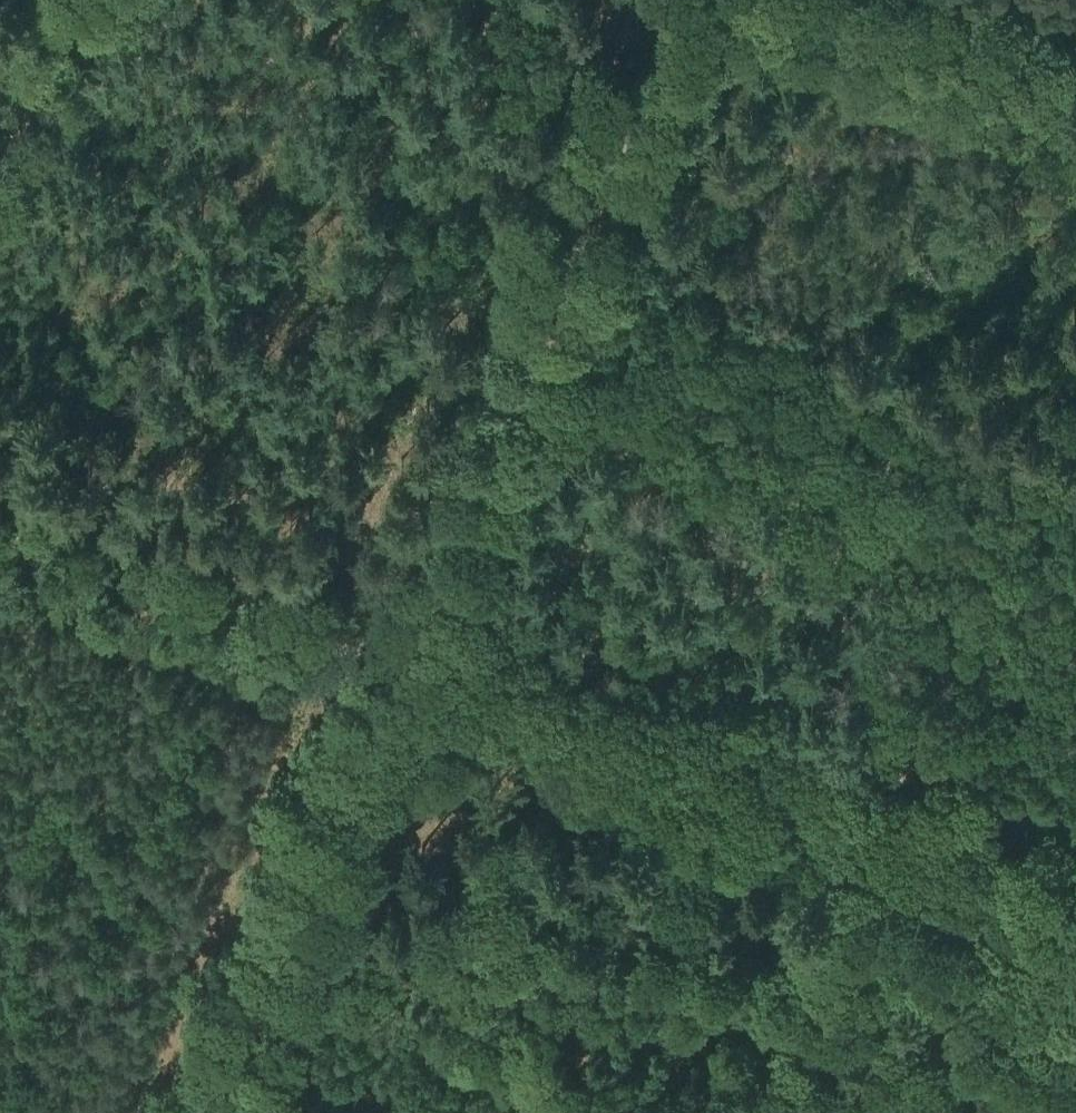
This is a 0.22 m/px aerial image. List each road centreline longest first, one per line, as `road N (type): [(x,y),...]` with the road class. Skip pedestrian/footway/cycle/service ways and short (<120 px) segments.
road 1 (track): [(0,534),(401,660),(467,659),(1075,888)]
road 2 (track): [(446,554),(207,1112)]
road 3 (track): [(446,554),(683,0)]
road 4 (track): [(1075,947),(1011,1112)]
road 5 (track): [(64,0),(0,135)]
road 6 (track): [(938,0),(1075,55)]

